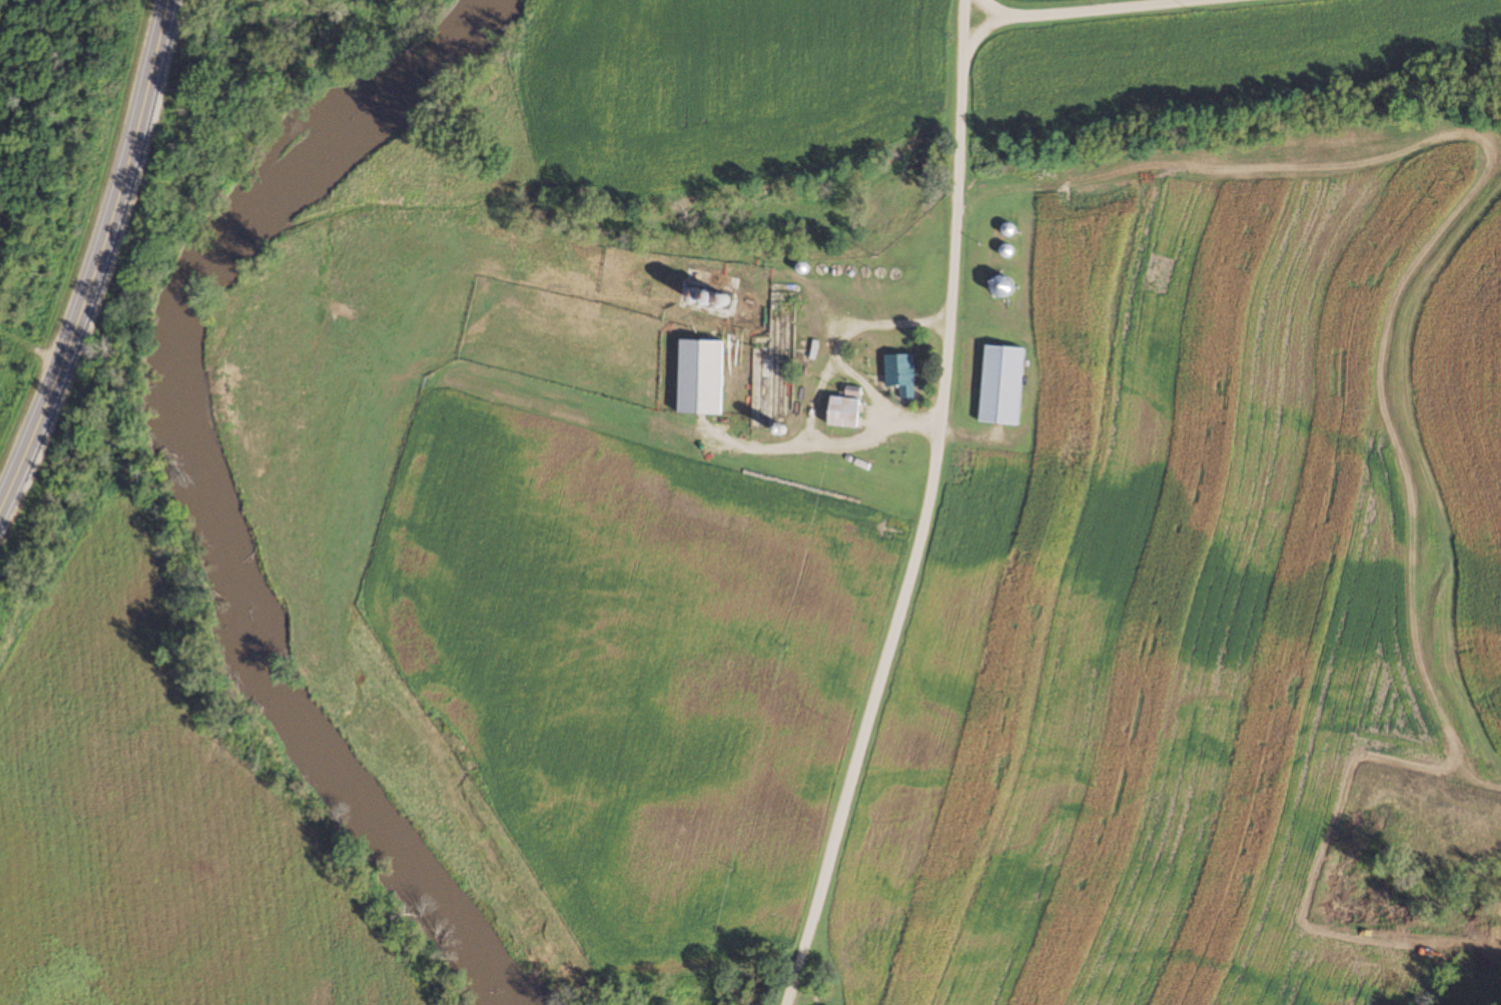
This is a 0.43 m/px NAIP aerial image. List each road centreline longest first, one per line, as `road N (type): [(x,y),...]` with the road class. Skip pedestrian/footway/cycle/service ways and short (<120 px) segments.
road 1 (residential): [(785,1000),(918,527),(937,431),(963,0)]
road 2 (primary): [(0,504),(88,291),(135,149),(169,0)]
road 3 (residential): [(962,20),(1174,0)]

